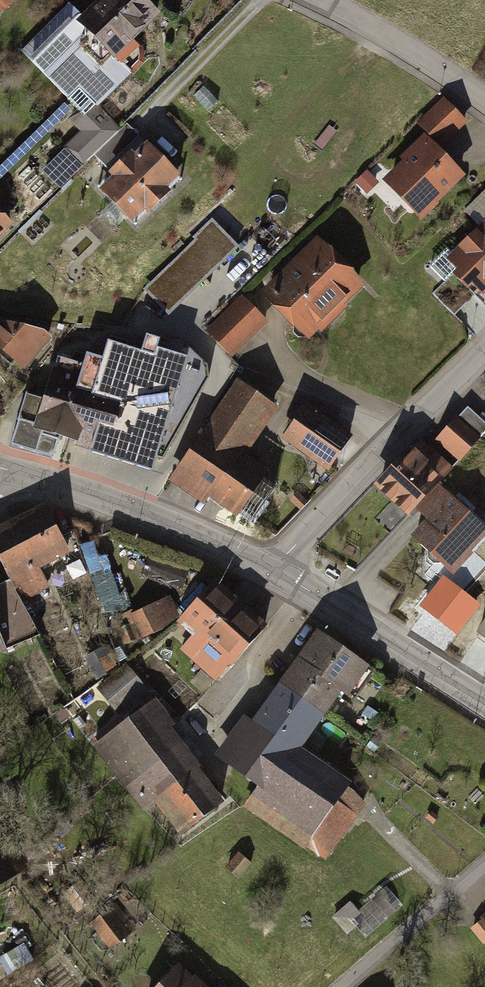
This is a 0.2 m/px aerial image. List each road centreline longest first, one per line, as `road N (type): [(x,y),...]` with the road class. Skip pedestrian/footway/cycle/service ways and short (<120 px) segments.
road 1 (residential): [(484,353),(274,568)]
road 2 (residential): [(0,468),(159,519),(274,568)]
road 3 (residential): [(274,568),(484,699)]
road 4 (residential): [(484,863),(342,986)]
road 5 (residential): [(335,0),(426,41),(484,91)]

